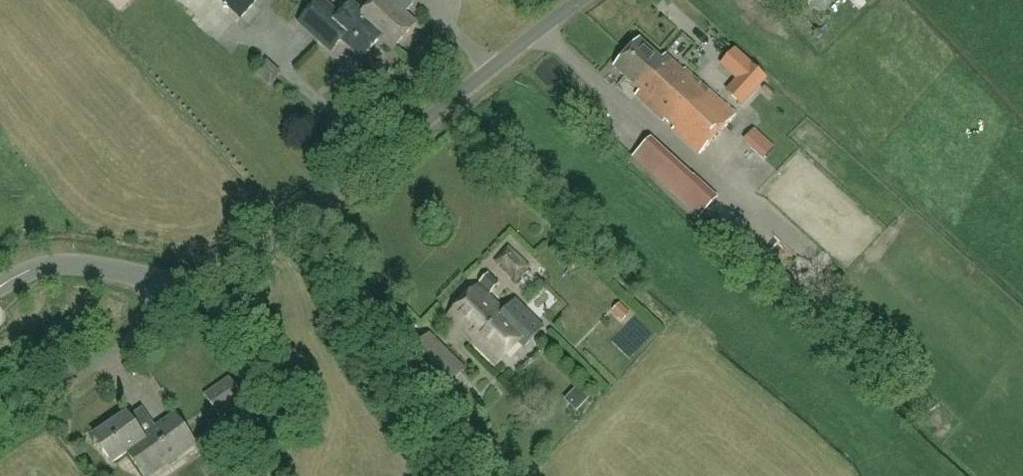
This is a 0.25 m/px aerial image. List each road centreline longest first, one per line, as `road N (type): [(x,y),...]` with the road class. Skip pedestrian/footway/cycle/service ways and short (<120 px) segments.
road 1 (unclassified): [(0,288),(74,265),(174,281),(213,276),(304,217),(584,0)]

